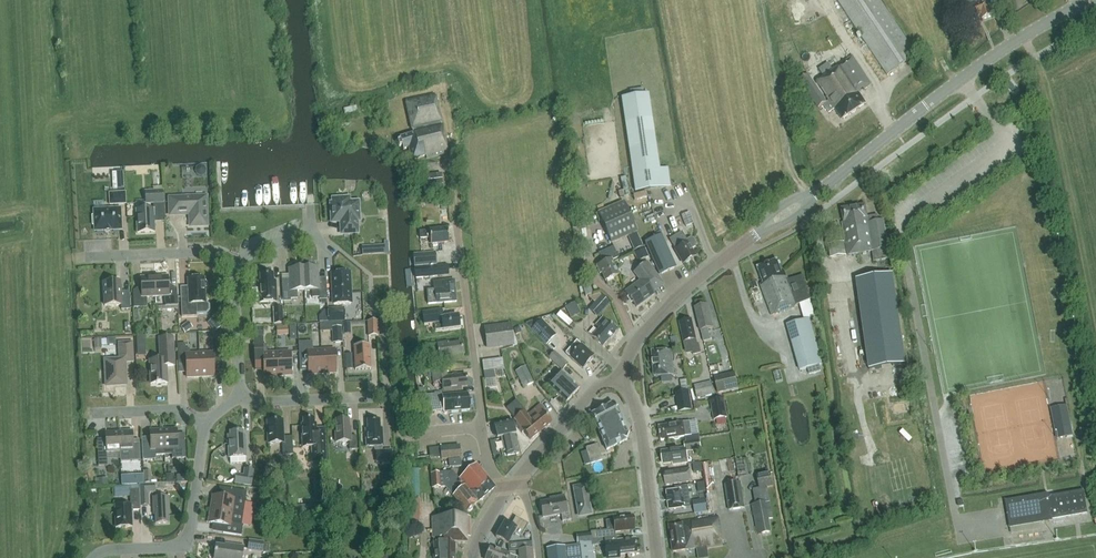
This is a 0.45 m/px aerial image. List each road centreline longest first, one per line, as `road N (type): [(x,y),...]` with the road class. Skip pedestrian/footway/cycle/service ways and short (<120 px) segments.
road 1 (tertiary): [(618,376),(639,336),(698,277),(962,80),(1090,0)]
road 2 (residential): [(450,179),(484,430)]
road 3 (residential): [(92,557),(107,549),(178,545),(188,536),(208,424)]
road 4 (tertiary): [(657,557),(643,436),(618,376)]
road 5 (tertiary): [(512,486),(595,389),(618,376)]
road 6 (residential): [(235,261),(217,250),(86,257)]
road 7 (residential): [(239,398),(383,393)]
road 8 (residential): [(239,398),(235,261)]
road 9 (residential): [(208,424),(174,407),(91,413)]

